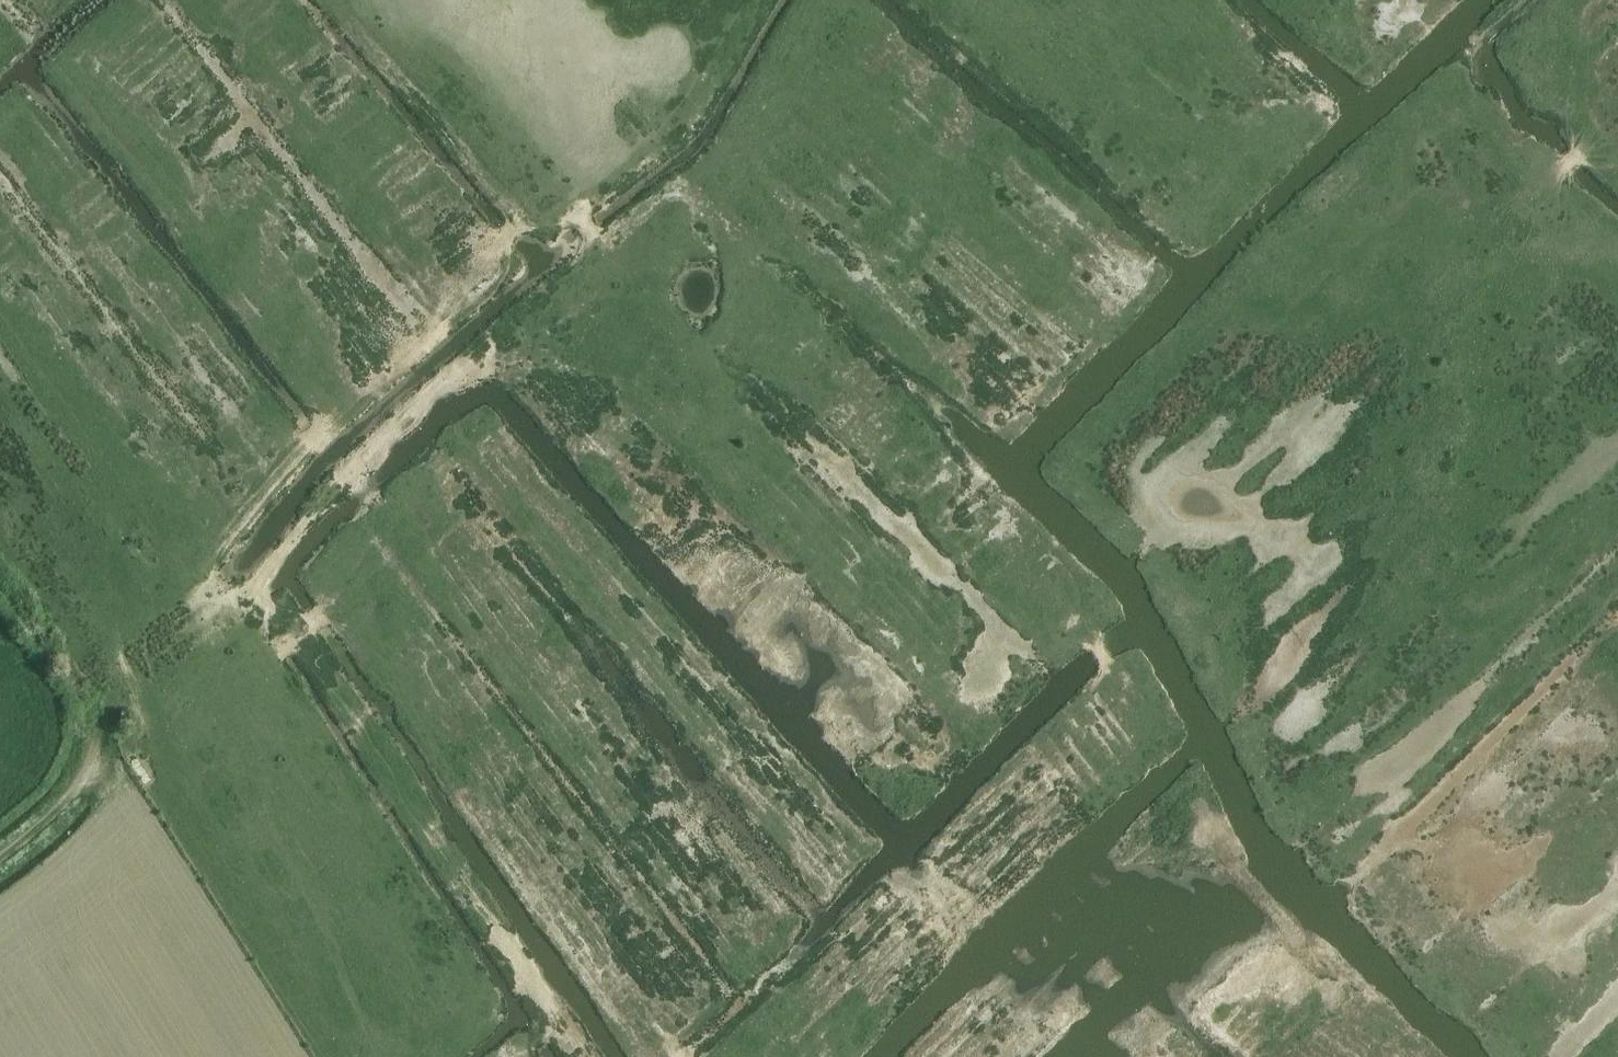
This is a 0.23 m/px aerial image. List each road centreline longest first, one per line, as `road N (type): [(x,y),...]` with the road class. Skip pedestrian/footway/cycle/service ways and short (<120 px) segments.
road 1 (track): [(0,865),(69,806),(96,751),(104,700),(233,598),(391,432),(513,325)]

